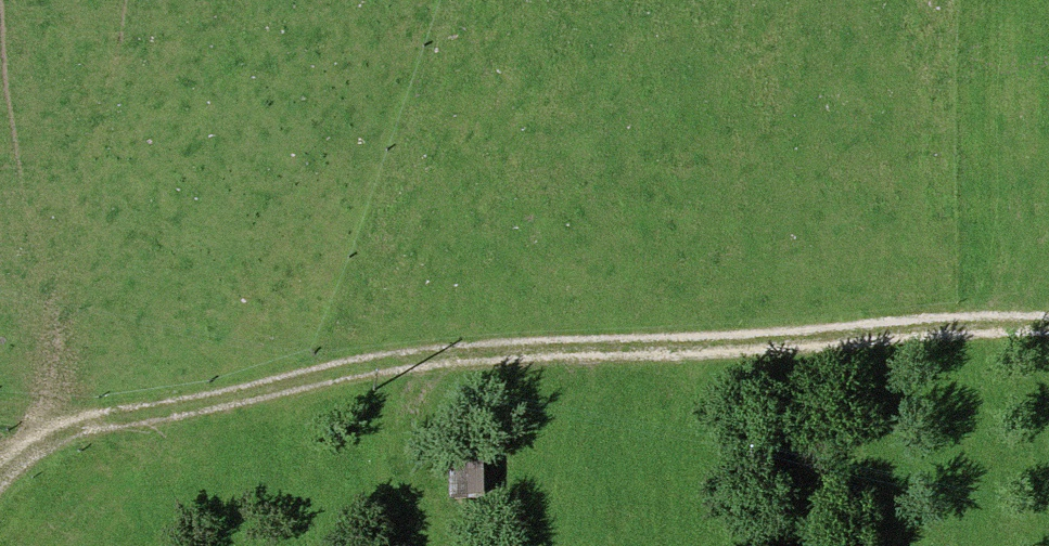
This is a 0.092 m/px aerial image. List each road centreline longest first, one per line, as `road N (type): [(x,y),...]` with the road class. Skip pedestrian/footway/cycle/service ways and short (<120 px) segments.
road 1 (track): [(86,429),(359,370),(510,354),(764,350),(920,328),(1048,331)]
road 2 (track): [(920,328),(942,262),(947,164),(923,0)]

